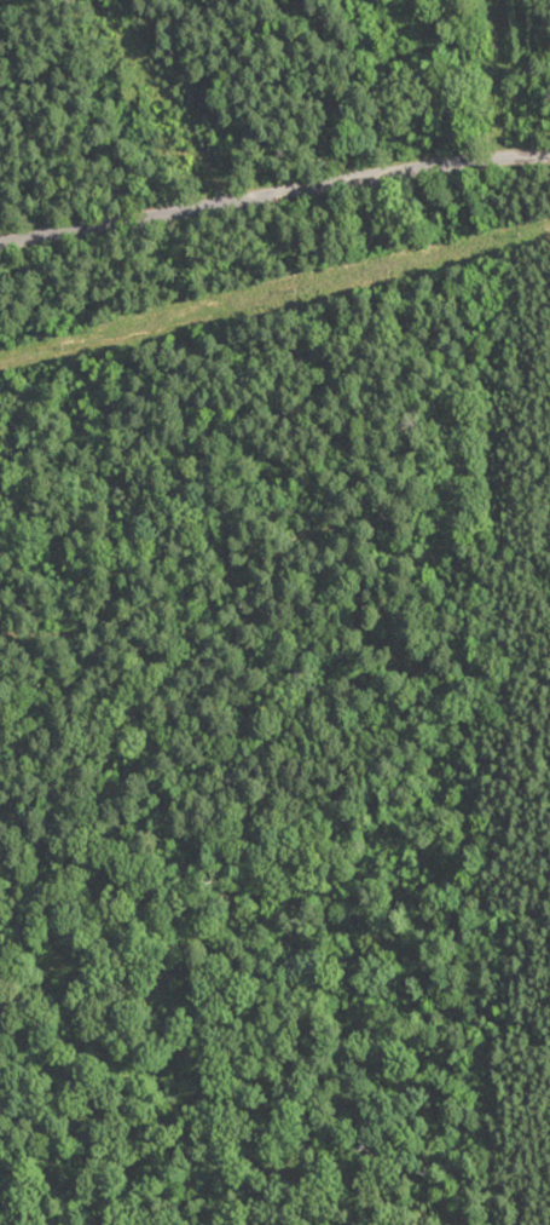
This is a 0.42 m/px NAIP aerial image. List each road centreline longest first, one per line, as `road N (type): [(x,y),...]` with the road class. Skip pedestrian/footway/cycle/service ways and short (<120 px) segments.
road 1 (secondary): [(549,162),(461,163),(0,243)]

